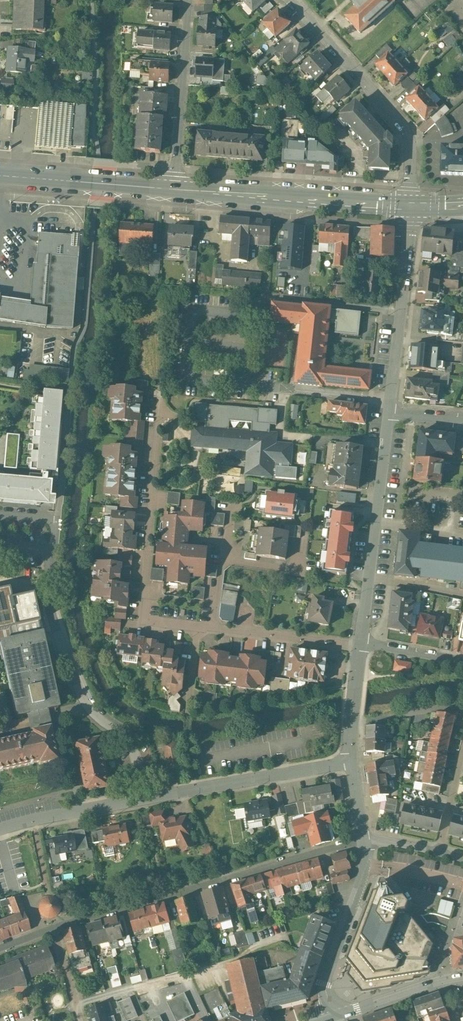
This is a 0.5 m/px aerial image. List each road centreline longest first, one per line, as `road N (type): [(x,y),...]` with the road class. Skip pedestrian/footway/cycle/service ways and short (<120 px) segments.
road 1 (residential): [(50,930),(365,841)]
road 2 (residential): [(0,548),(51,553),(54,618),(68,659),(88,703),(133,746),(142,799)]
road 3 (residential): [(161,386),(144,623),(197,629)]
road 4 (residential): [(292,0),(401,123),(409,142),(410,206)]
road 5 (secondary): [(175,190),(410,206)]
road 6 (residential): [(388,413),(360,646)]
road 7 (residential): [(142,799),(351,763)]
road 8 (residential): [(410,206),(388,413)]
road 9 (residential): [(190,0),(175,190)]
road 10 (residential): [(365,841),(360,882),(324,984),(337,1015)]
road 11 (secondary): [(0,176),(175,190)]
road 12 (residential): [(211,630),(360,646)]
road 13 (residential): [(0,830),(142,799)]

